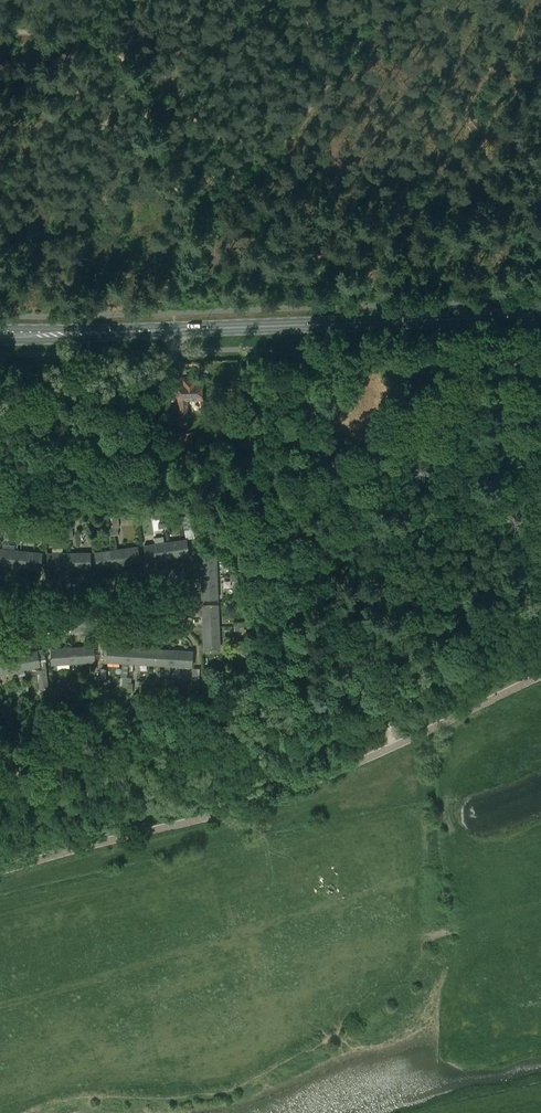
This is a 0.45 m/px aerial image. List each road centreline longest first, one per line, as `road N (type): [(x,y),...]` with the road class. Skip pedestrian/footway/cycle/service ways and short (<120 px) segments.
road 1 (unclassified): [(0,636),(100,625),(171,628),(182,614),(180,591),(167,579),(89,589),(0,584)]
road 2 (primary): [(540,316),(156,330)]
road 3 (primary): [(156,330),(0,335)]

